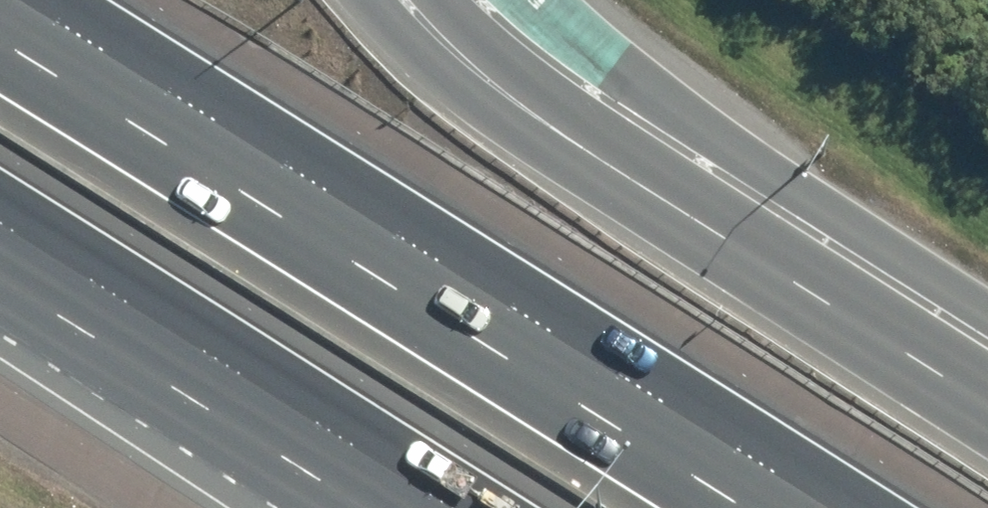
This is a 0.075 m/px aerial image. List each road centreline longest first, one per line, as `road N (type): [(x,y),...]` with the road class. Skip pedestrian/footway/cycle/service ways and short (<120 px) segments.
road 1 (motorway): [(0,38),(749,507)]
road 2 (motorway): [(421,0),(557,114),(749,253),(987,407)]
road 3 (motorway): [(434,507),(0,232)]

